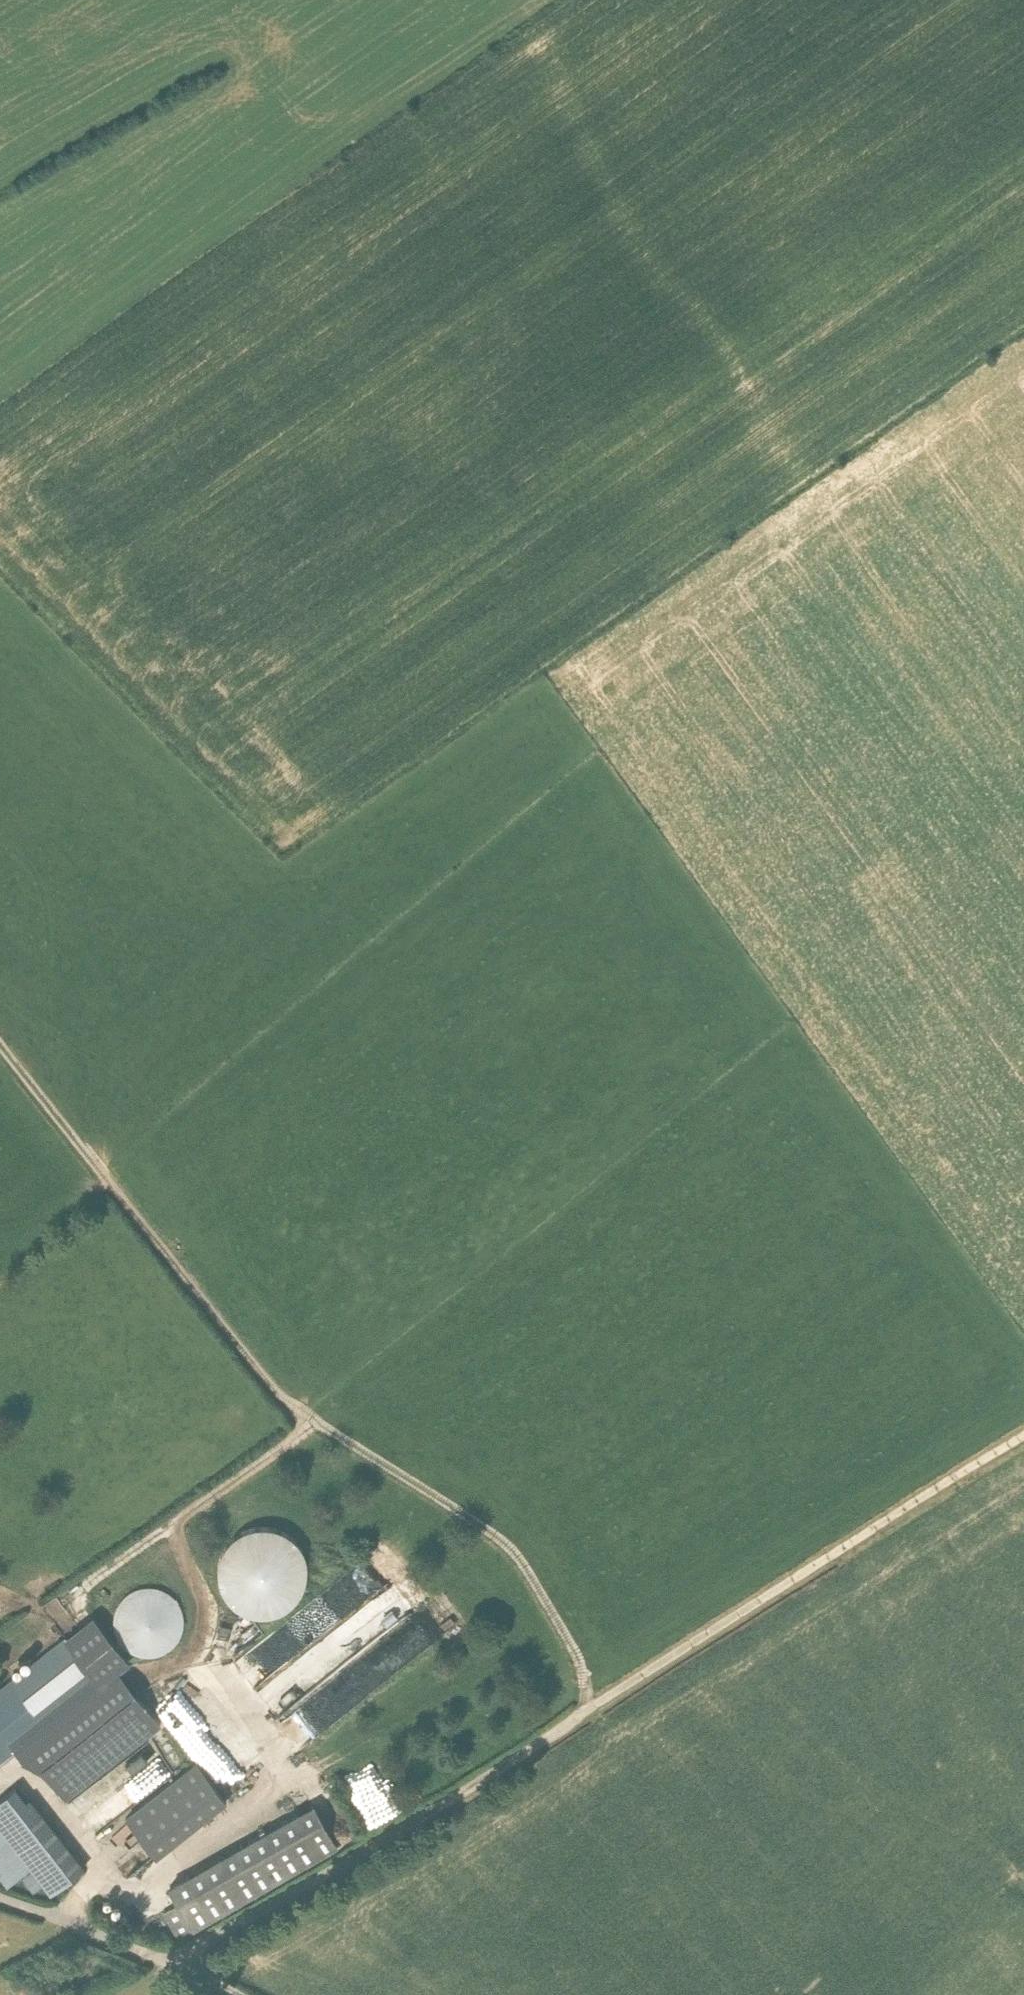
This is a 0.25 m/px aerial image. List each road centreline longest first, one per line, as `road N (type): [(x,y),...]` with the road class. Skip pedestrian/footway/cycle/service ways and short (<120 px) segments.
road 1 (track): [(1023,1436),(454,1797),(166,1962)]
road 2 (track): [(587,1711),(577,1657),(510,1547),(278,1394),(0,1045)]
road 3 (residential): [(166,1962),(0,1896)]

